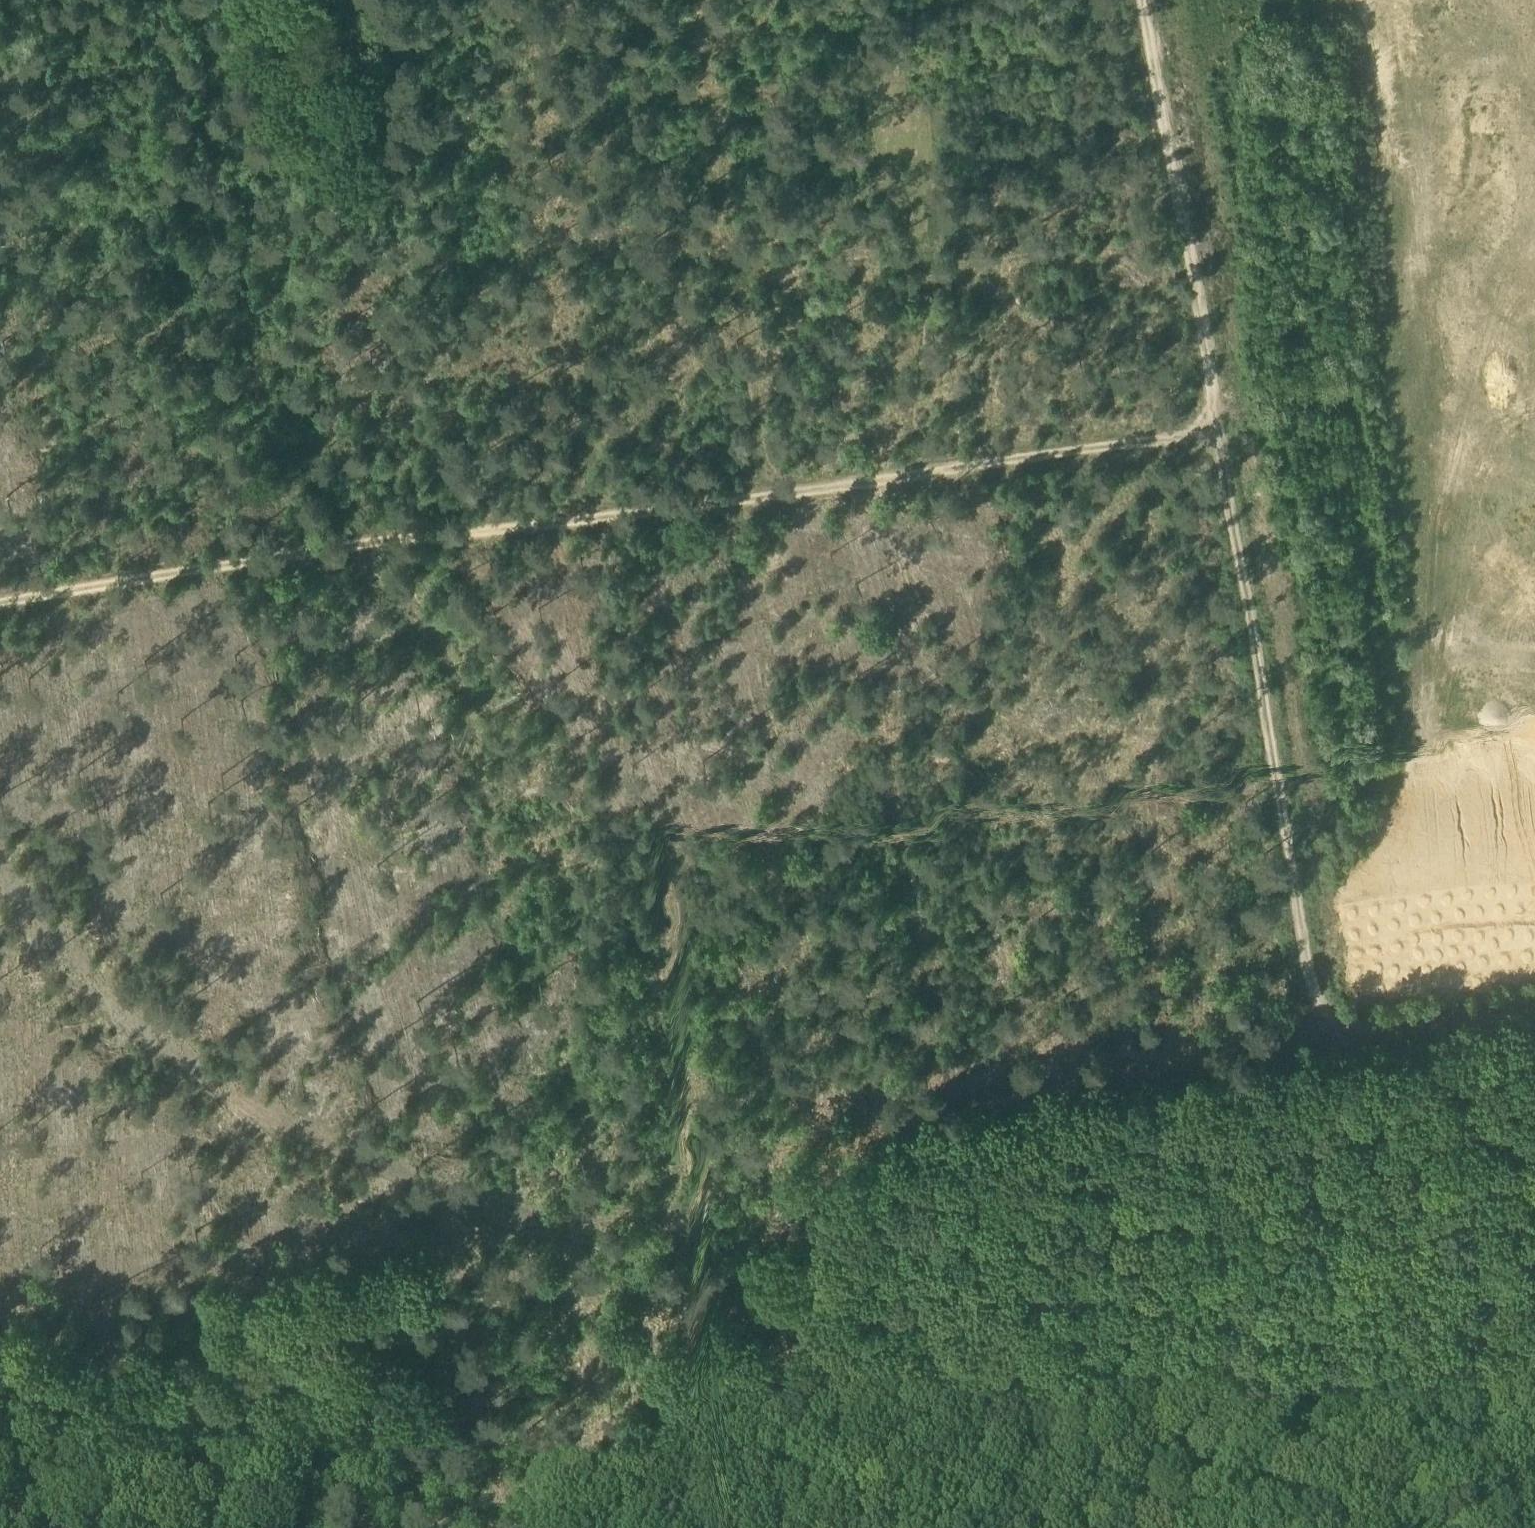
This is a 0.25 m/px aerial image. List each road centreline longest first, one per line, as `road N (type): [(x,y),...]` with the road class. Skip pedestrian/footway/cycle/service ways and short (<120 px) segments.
road 1 (track): [(0,567),(1208,383)]
road 2 (track): [(1208,383),(1312,998),(1343,1031),(1374,1036),(1534,1014)]
road 3 (track): [(1145,0),(1208,383)]

